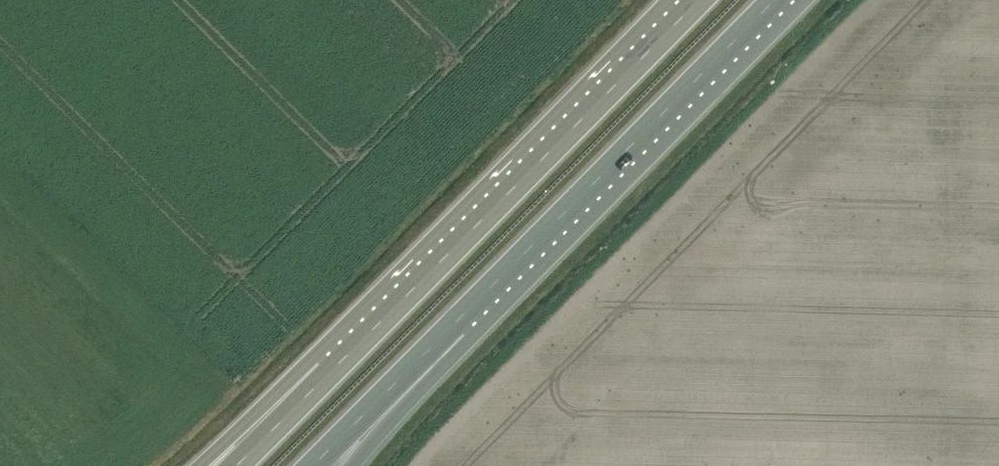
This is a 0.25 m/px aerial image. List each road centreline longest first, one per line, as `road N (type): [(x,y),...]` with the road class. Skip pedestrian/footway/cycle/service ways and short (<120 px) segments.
road 1 (trunk): [(403,378),(773,0)]
road 2 (trunk): [(695,0),(331,369)]
road 3 (trunk): [(331,369),(206,465)]
road 4 (trunk): [(331,369),(234,465)]
road 5 (trunk): [(313,465),(403,378)]

